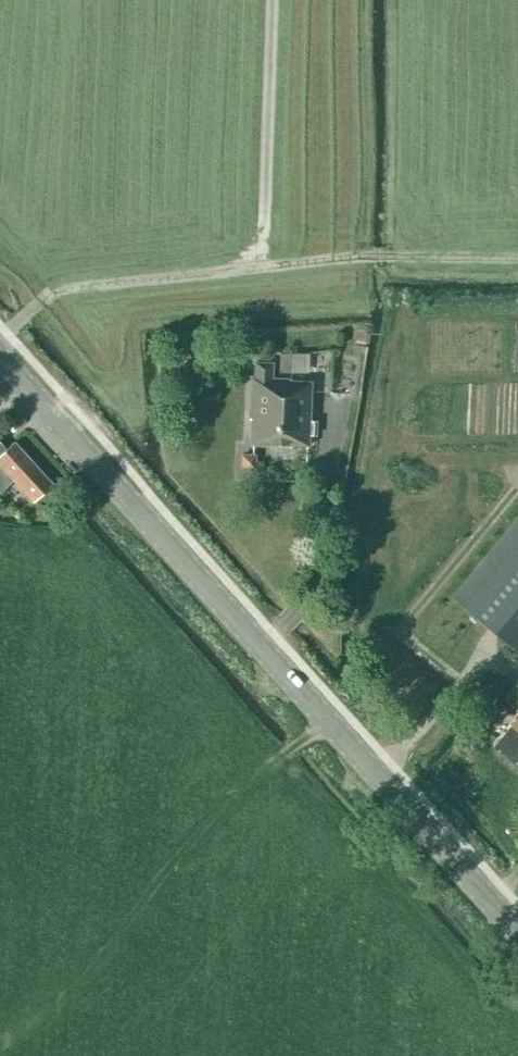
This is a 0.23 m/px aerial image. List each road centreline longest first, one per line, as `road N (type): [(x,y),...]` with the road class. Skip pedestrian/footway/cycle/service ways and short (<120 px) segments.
road 1 (tertiary): [(517,933),(0,358)]
road 2 (track): [(517,257),(366,256),(53,293),(0,341)]
road 3 (track): [(325,719),(100,945),(0,1026)]
road 4 (track): [(258,268),(273,0)]

